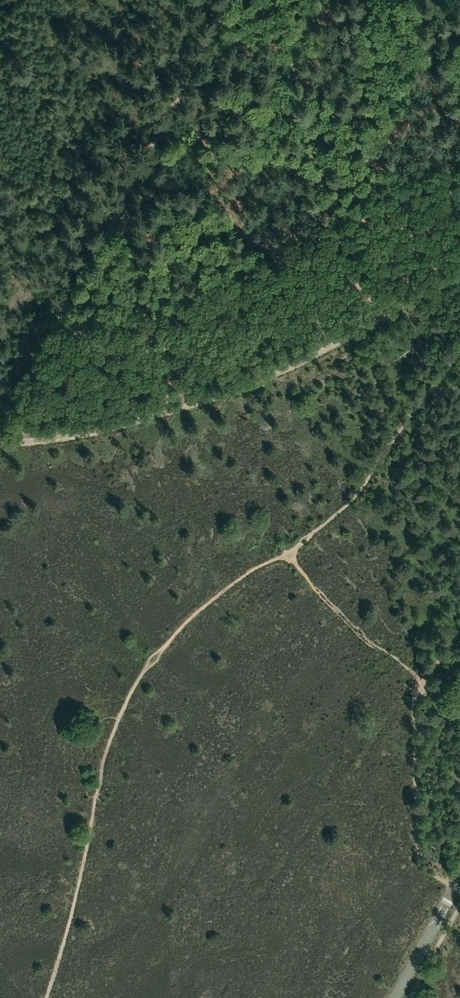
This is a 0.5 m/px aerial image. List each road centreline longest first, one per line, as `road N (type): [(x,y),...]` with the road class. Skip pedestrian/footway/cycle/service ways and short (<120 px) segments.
road 1 (track): [(459,276),(285,370),(130,426),(0,445)]
road 2 (unclassified): [(396,997),(459,880)]

